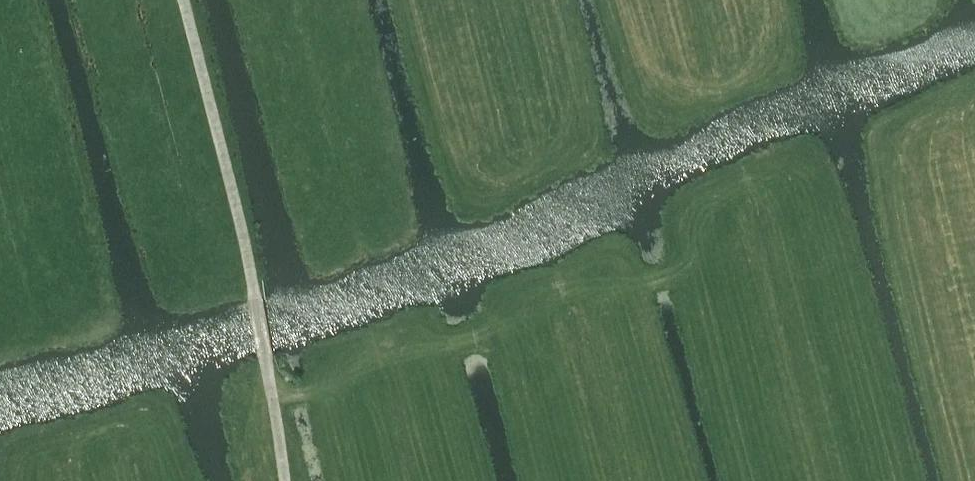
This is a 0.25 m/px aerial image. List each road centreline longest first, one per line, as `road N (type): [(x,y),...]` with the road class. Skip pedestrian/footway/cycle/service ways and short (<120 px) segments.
road 1 (track): [(283,480),(254,258),(187,0)]
road 2 (track): [(680,277),(272,400)]
road 3 (track): [(691,480),(642,289)]

